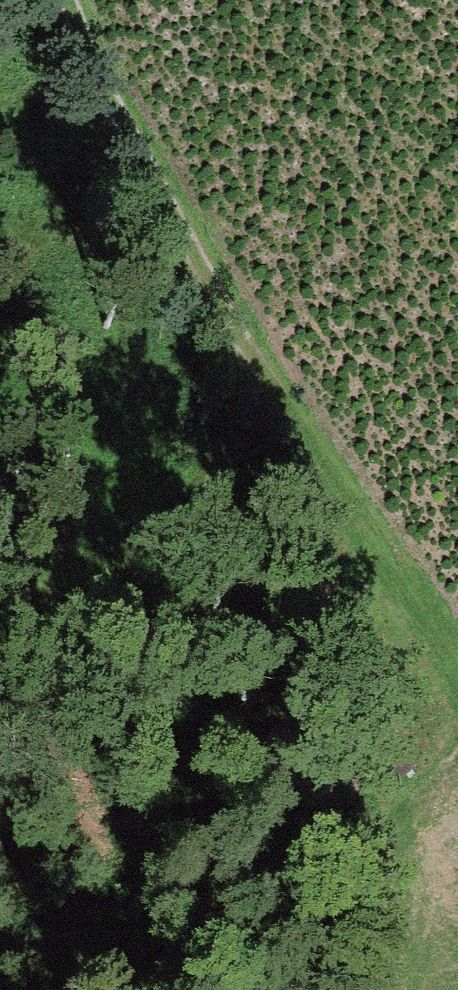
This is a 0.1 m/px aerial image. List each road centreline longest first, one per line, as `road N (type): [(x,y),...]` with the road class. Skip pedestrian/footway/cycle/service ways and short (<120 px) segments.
road 1 (track): [(71,0),(108,128),(457,664)]
road 2 (track): [(0,612),(145,526),(222,443),(236,322)]

